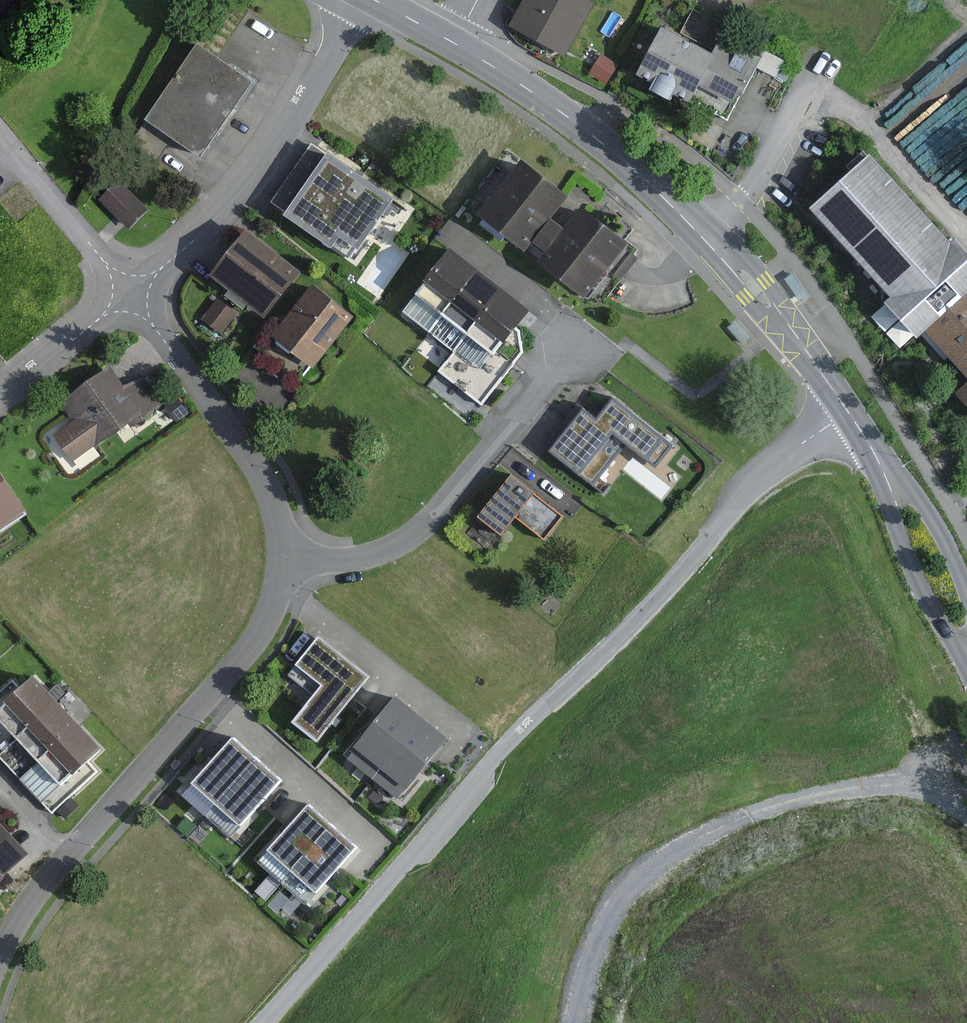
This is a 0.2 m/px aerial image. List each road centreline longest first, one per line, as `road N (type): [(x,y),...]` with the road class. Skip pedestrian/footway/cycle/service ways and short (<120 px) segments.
road 1 (unclassified): [(848,411),(748,491),(646,617),(359,930),(257,1022)]
road 2 (secondary): [(455,44),(643,177),(757,289),(848,411)]
road 3 (residential): [(295,542),(331,557),(369,555),(438,518),(601,324)]
road 4 (residential): [(357,0),(257,164),(200,237),(132,292)]
road 5 (residential): [(215,693),(36,893),(0,962)]
road 6 (residential): [(132,292),(264,473),(295,542)]
road 7 (track): [(966,37),(882,121),(804,90)]
road 8 (residential): [(215,693),(364,825)]
road 9 (secondary): [(895,488),(898,532),(943,627),(966,645)]
road 10 (residential): [(295,542),(276,613),(215,693)]
road 11 (residential): [(132,292),(0,393)]
road 12 (secondary): [(966,596),(931,511),(895,488)]

